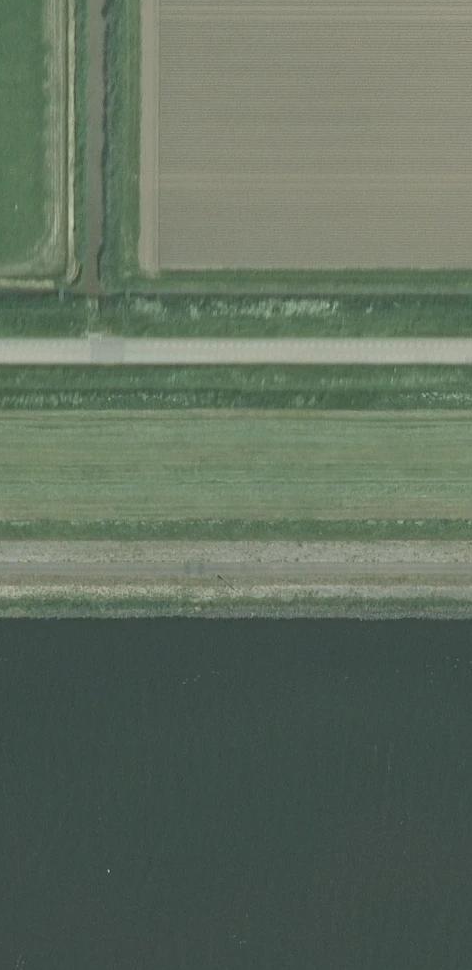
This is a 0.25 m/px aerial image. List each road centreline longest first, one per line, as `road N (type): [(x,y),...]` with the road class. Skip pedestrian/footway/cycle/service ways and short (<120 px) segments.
road 1 (unclassified): [(471,351),(0,352)]
road 2 (unclassified): [(471,568),(0,568)]

